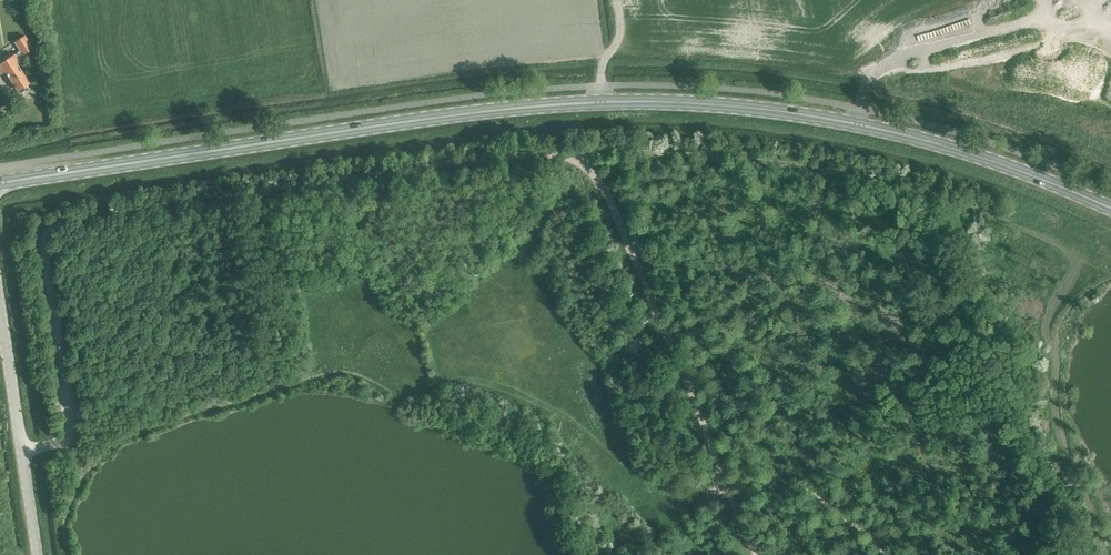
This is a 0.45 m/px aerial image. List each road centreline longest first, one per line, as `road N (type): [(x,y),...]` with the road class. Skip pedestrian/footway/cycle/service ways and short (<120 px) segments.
road 1 (track): [(753,554),(728,506),(693,384),(621,215),(585,165),(559,155),(518,153),(64,219),(43,243),(65,442)]
road 2 (primary): [(574,99),(423,113),(0,182)]
road 3 (primary): [(1110,208),(943,143),(850,120),(668,97),(574,99)]
road 4 (primary): [(790,76),(886,76),(1096,16)]
road 5 (primary): [(1067,0),(790,76)]
road 6 (unclassified): [(38,554),(0,305)]
road 7 (primary): [(574,99),(790,76)]

